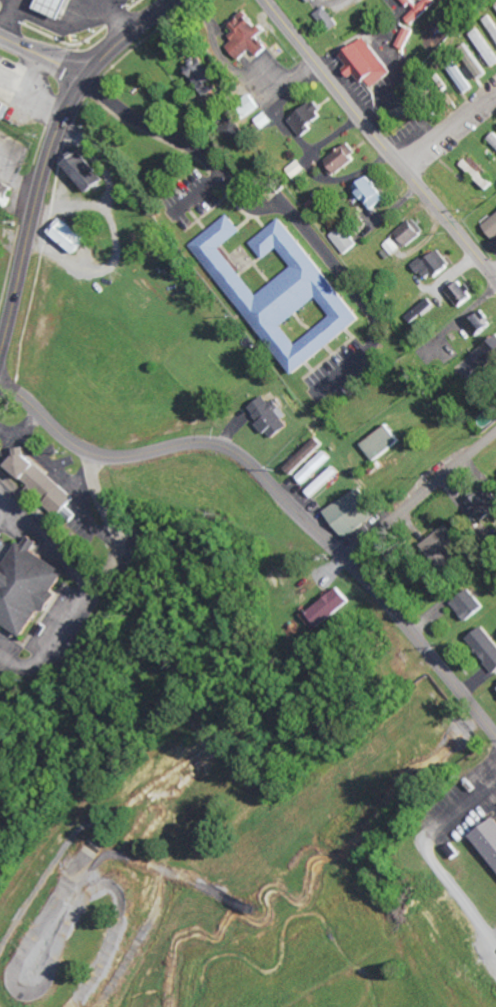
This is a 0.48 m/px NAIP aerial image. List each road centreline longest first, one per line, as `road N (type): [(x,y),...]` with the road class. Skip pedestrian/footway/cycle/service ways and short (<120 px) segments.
road 1 (residential): [(495,733),(413,629),(241,454),(200,441),(133,454),(95,451),(0,376)]
road 2 (secondary): [(495,279),(266,0)]
road 3 (primary): [(0,354),(46,165),(86,78)]
road 4 (residential): [(347,557),(495,438)]
road 5 (primary): [(86,78),(180,0)]
road 6 (residential): [(405,170),(495,90)]

